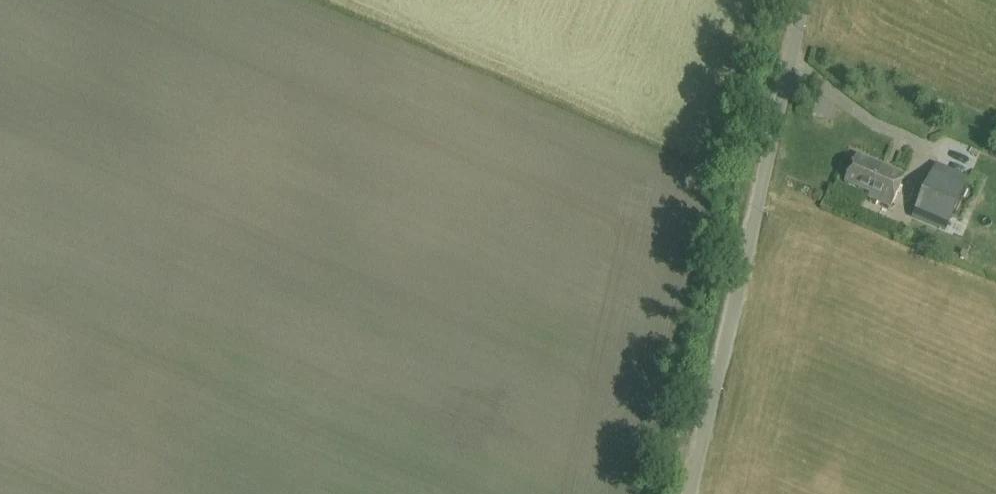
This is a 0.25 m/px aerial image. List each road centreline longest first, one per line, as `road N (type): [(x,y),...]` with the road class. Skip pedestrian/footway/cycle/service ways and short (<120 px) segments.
road 1 (unclassified): [(688,493),(803,0)]

